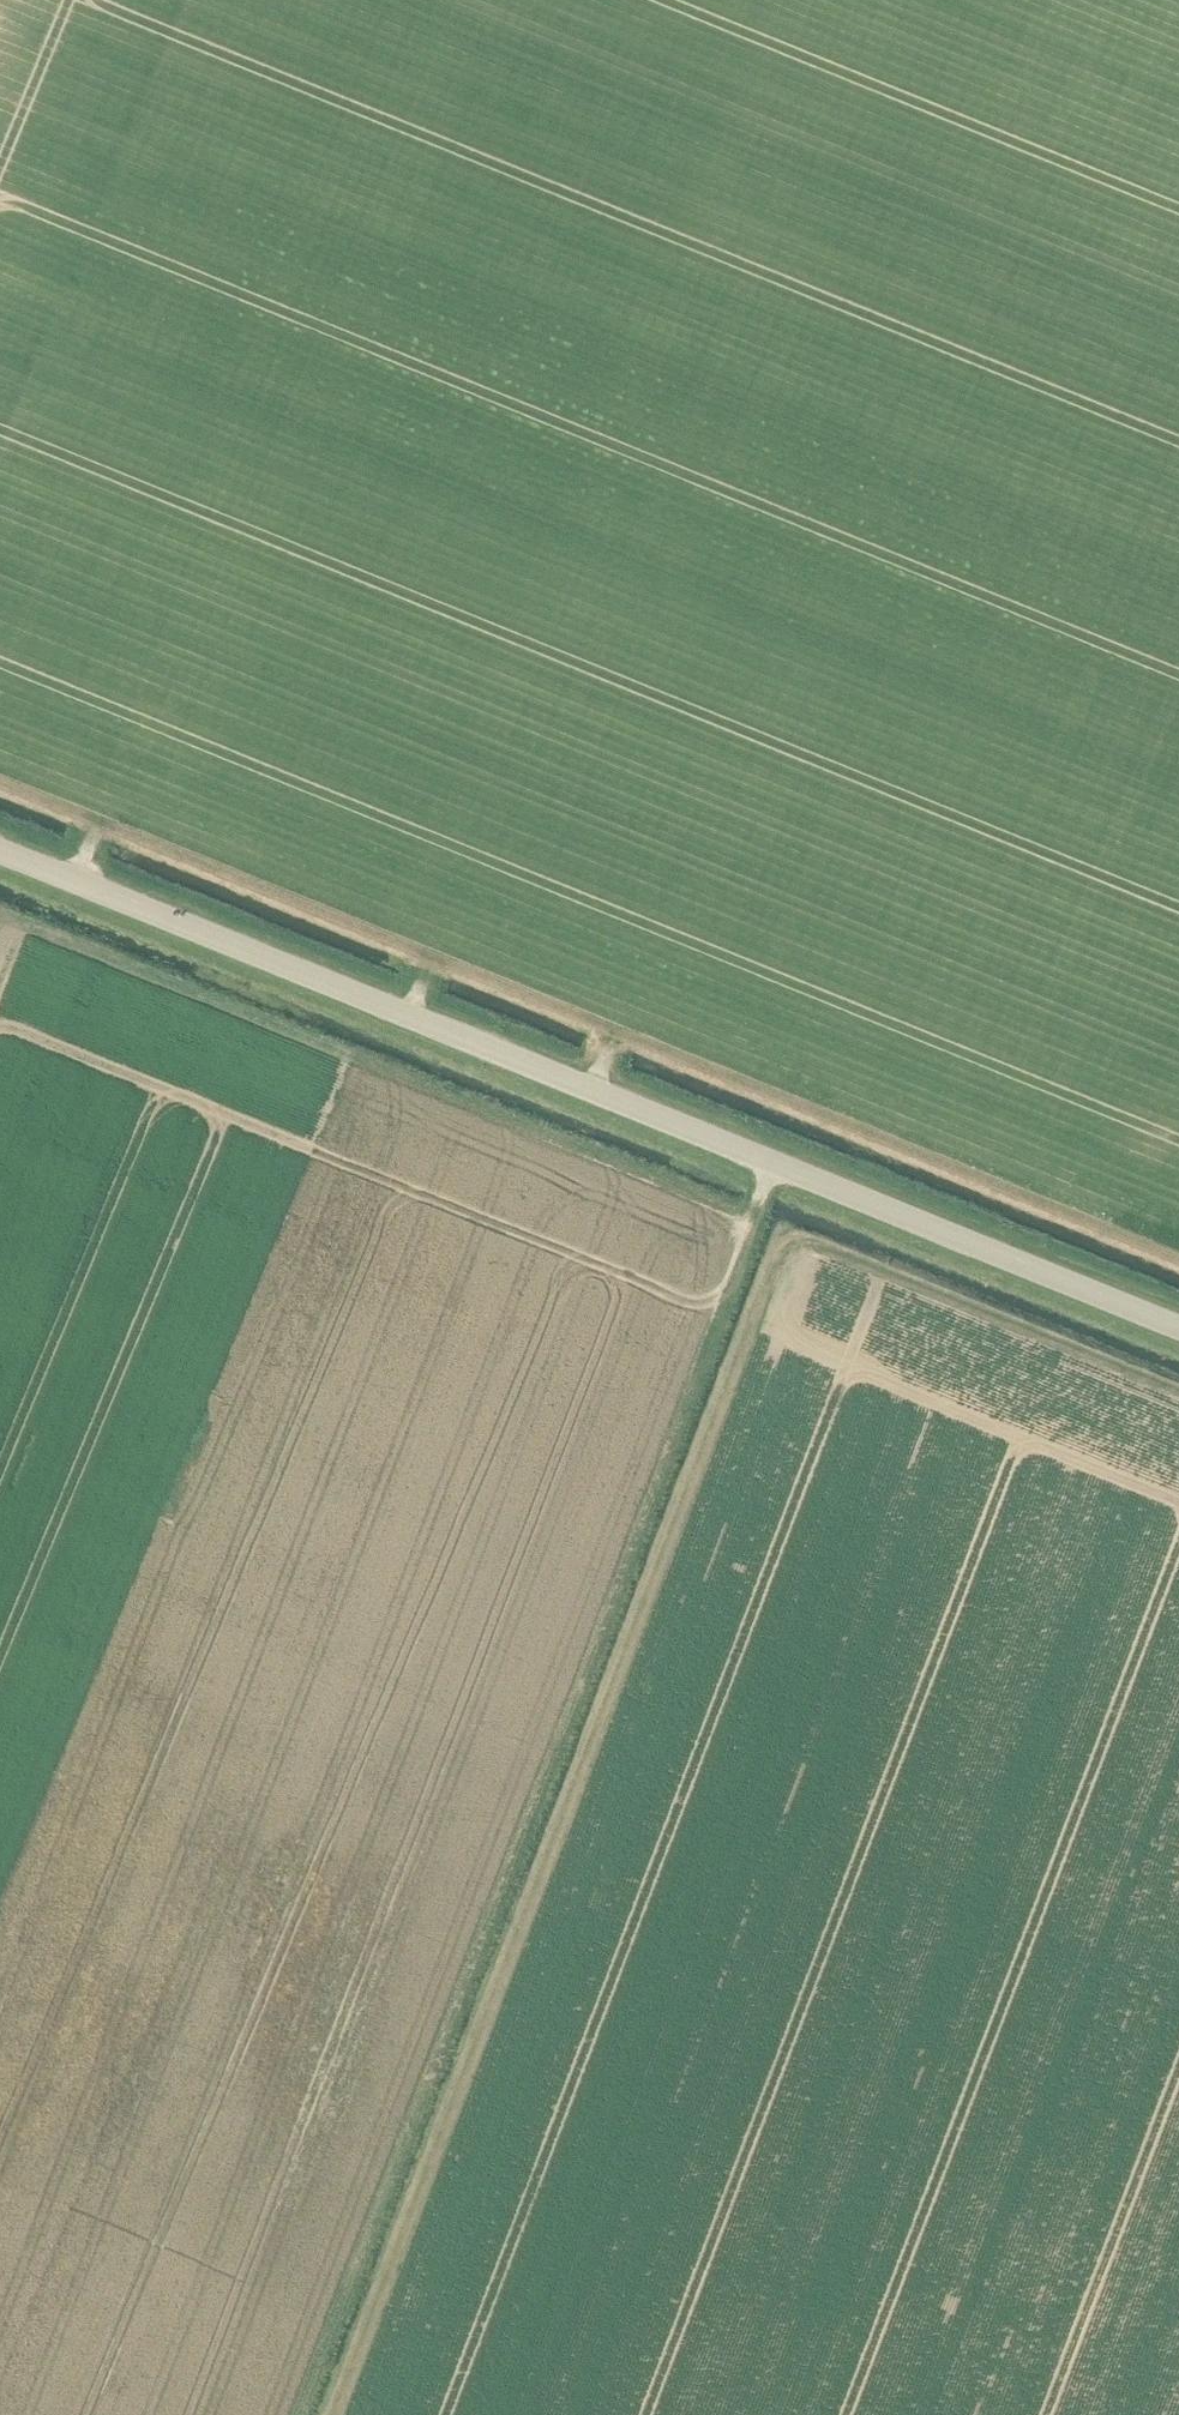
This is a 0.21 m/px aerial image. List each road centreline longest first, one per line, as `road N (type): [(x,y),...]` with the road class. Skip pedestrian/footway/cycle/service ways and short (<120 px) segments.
road 1 (unclassified): [(1178,1329),(0,850)]

